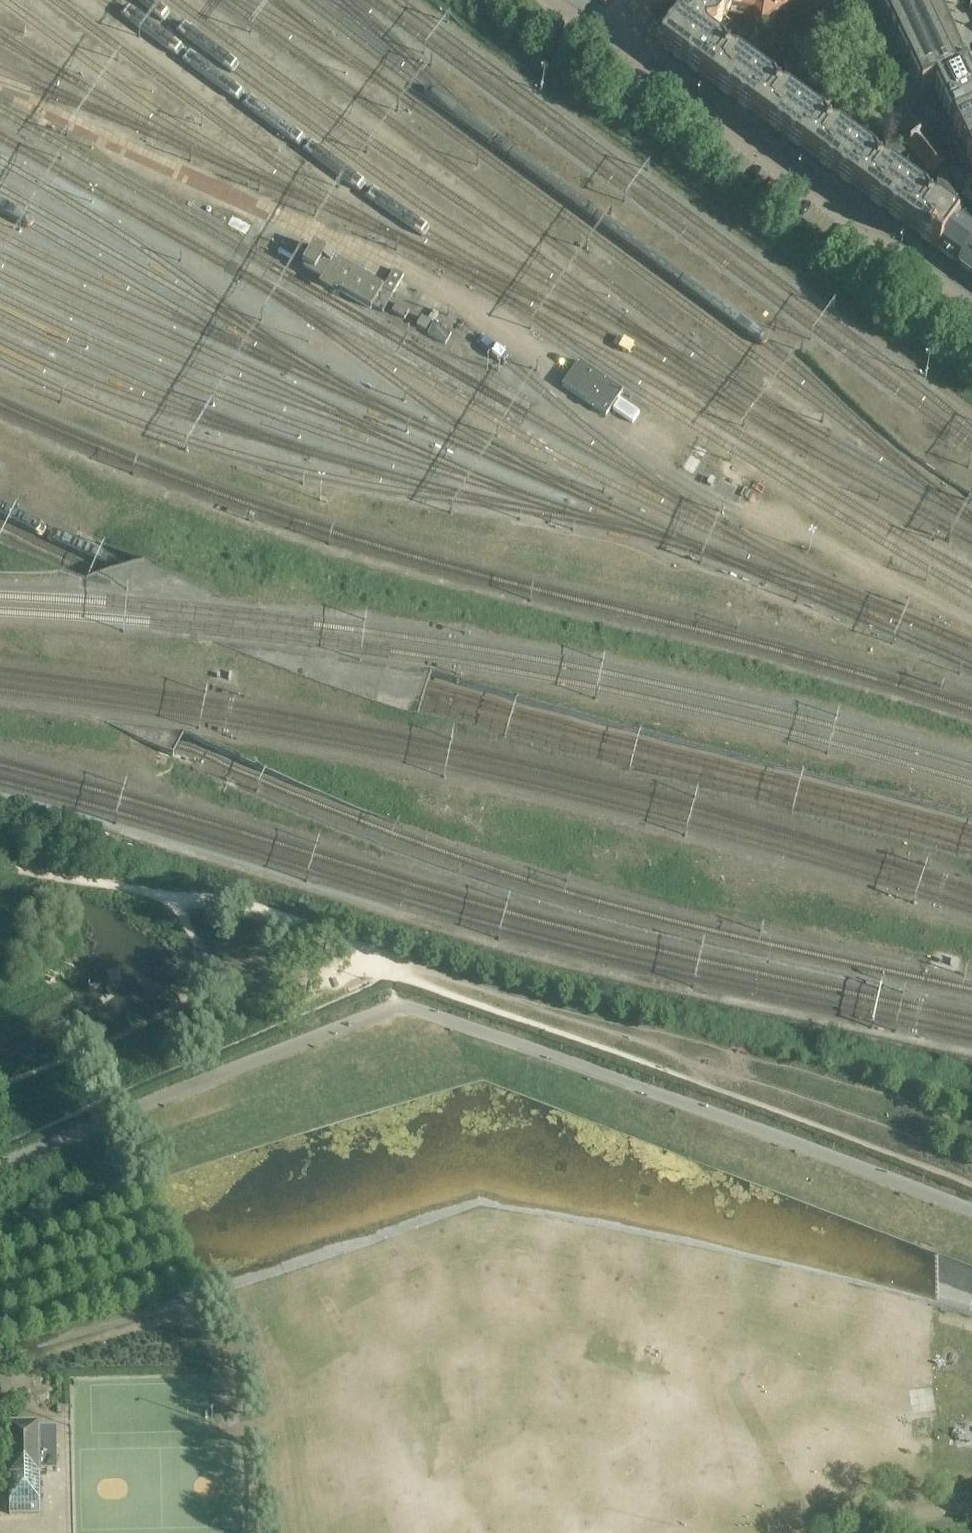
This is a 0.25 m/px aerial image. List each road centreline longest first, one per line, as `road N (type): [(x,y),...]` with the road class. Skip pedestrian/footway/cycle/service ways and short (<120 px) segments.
road 1 (residential): [(619,53),(971,312)]

